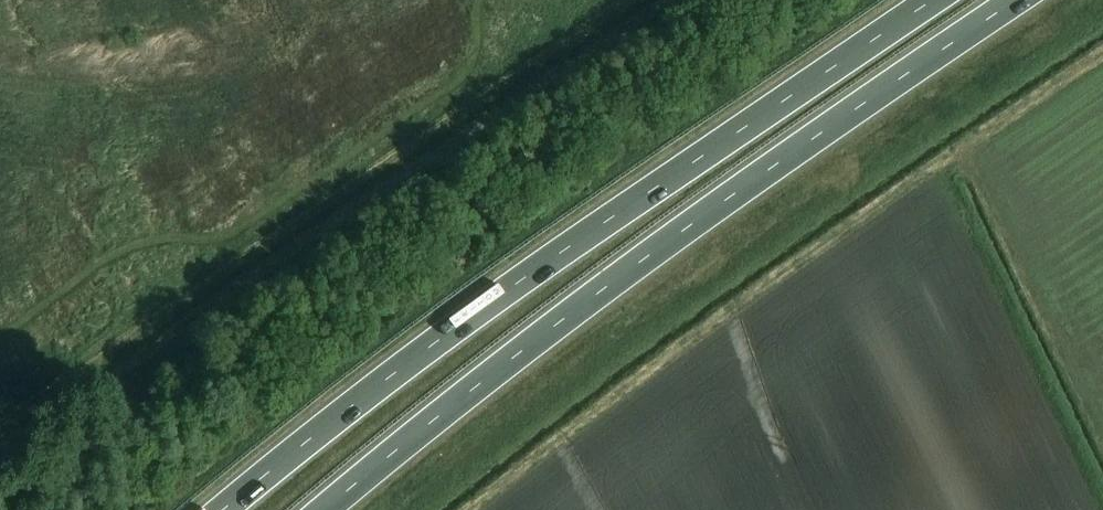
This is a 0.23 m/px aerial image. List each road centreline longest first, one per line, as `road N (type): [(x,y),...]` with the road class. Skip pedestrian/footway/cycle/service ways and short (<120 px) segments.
road 1 (trunk): [(932,0),(366,394),(225,509)]
road 2 (trunk): [(324,509),(593,296),(1015,0)]

